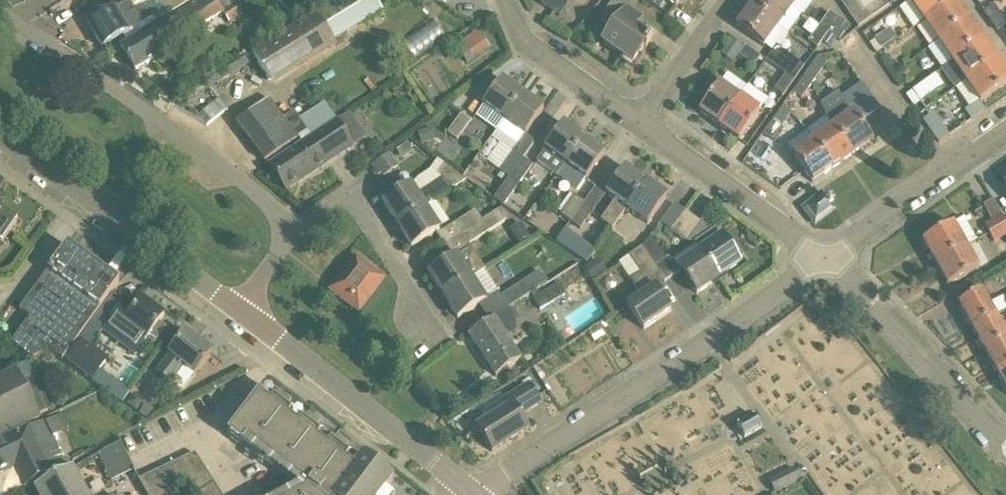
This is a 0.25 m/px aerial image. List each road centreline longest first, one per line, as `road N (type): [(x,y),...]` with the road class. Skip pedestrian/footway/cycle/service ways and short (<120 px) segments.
road 1 (residential): [(473,493),(827,263)]
road 2 (residential): [(292,231),(212,158),(0,10)]
road 3 (unclassified): [(473,493),(242,310)]
road 4 (unclassified): [(242,310),(0,144)]
road 5 (residential): [(1005,441),(827,263)]
road 6 (residential): [(827,263),(637,126)]
road 7 (residential): [(827,263),(1005,133)]
road 8 (residential): [(637,126),(525,44),(504,0)]
road 9 (residential): [(434,339),(348,200)]
road 10 (residential): [(637,126),(727,0)]

